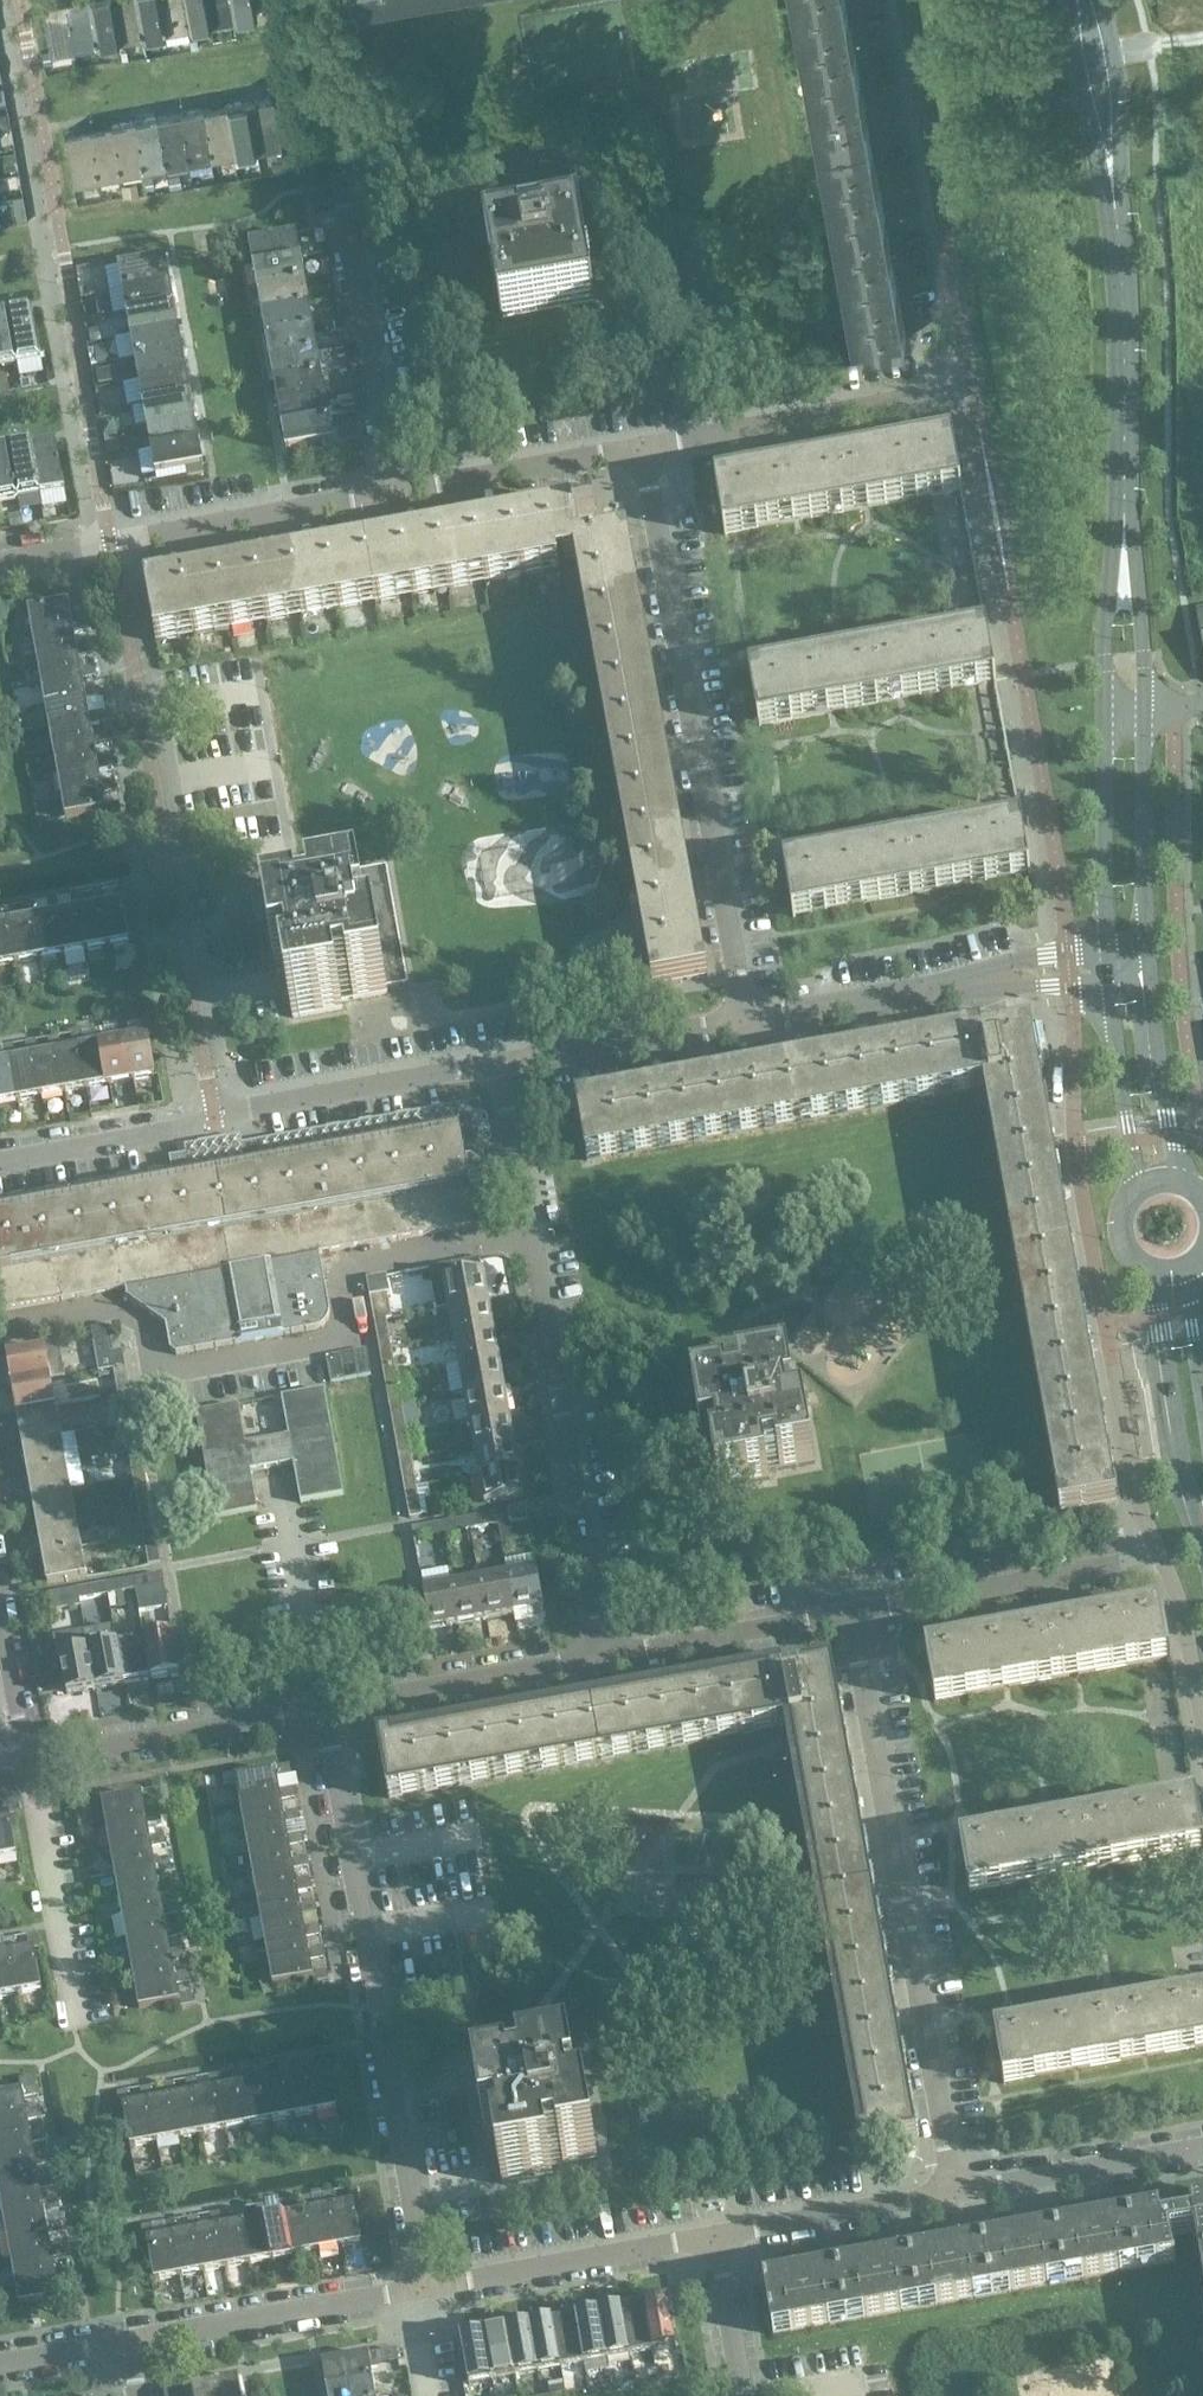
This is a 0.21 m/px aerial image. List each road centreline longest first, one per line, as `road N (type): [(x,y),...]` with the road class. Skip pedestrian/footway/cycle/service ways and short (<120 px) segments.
road 1 (residential): [(0,1331),(100,1317),(143,1334),(149,1370),(210,1366),(342,1335),(352,1268),(529,1237)]
road 2 (residential): [(955,2192),(849,1612)]
road 3 (residential): [(747,1021),(640,446)]
road 4 (residential): [(409,2291),(311,1716)]
road 5 (residential): [(0,1163),(161,1134),(250,1106),(498,1064)]
road 6 (residential): [(387,490),(289,0)]
road 7 (residential): [(606,1664),(529,1237)]
road 8 (residential): [(904,0),(975,388)]
road 9 (residential): [(0,560),(387,490)]
road 10 (residential): [(747,1021),(1033,968),(1108,965)]
road 11 (tertiary): [(1126,551),(1115,204)]
road 12 (residential): [(640,446),(975,388)]
road 13 (residential): [(849,1612),(1113,1565),(1159,1549)]
road 14 (residential): [(409,2291),(717,2235)]
road 15 (residential): [(311,1716),(606,1664)]
road 16 (residential): [(25,1765),(311,1716)]
road 17 (residential): [(130,2341),(409,2291)]
road 18 (residential): [(75,2026),(25,1765)]
road 19 (tertiary): [(1146,1270),(1180,1479),(1202,1526)]
road 20 (residential): [(387,490),(640,446)]
road 21 (residential): [(498,1064),(747,1021)]
road 22 (residential): [(955,2192),(1202,2147)]
road 23 (tertiary): [(1145,965),(1143,715)]
road 24 (tertiary): [(1106,716),(1108,965)]
road 25 (residential): [(606,1664),(849,1612)]
road 26 (residential): [(717,2235),(955,2192)]
road 27 (tertiary): [(1108,965),(1139,1186)]
road 28 (tertiary): [(1179,1178),(1145,965)]
road 29 (tertiary): [(1070,0),(1076,69),(1115,204)]
road 30 (tertiary): [(1115,204),(1120,128),(1099,0)]
road 31 (residential): [(529,1237),(498,1064)]
road 32 (tertiary): [(1126,551),(1109,618),(1106,716)]
road 33 (tertiary): [(1143,715),(1141,617),(1126,551)]
road 34 (residential): [(732,2395),(717,2235)]
road 35 (residential): [(25,1765),(0,1629)]
road 36 (residential): [(0,2364),(130,2341)]

